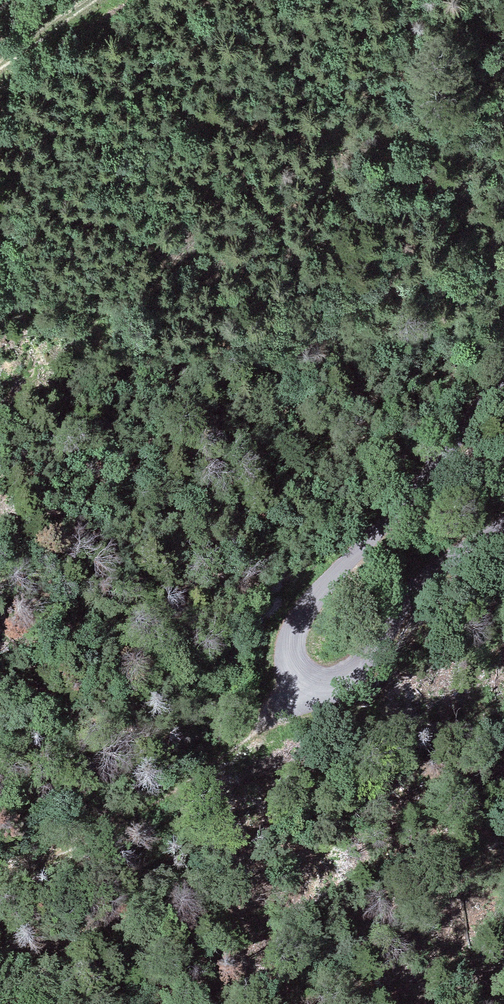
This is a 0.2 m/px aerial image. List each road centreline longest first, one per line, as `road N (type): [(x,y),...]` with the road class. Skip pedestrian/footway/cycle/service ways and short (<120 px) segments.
road 1 (track): [(503,375),(445,455),(304,611),(290,651),(297,684),(310,690),(344,681),(430,576),(503,525)]
road 2 (track): [(310,690),(112,826),(0,873)]

